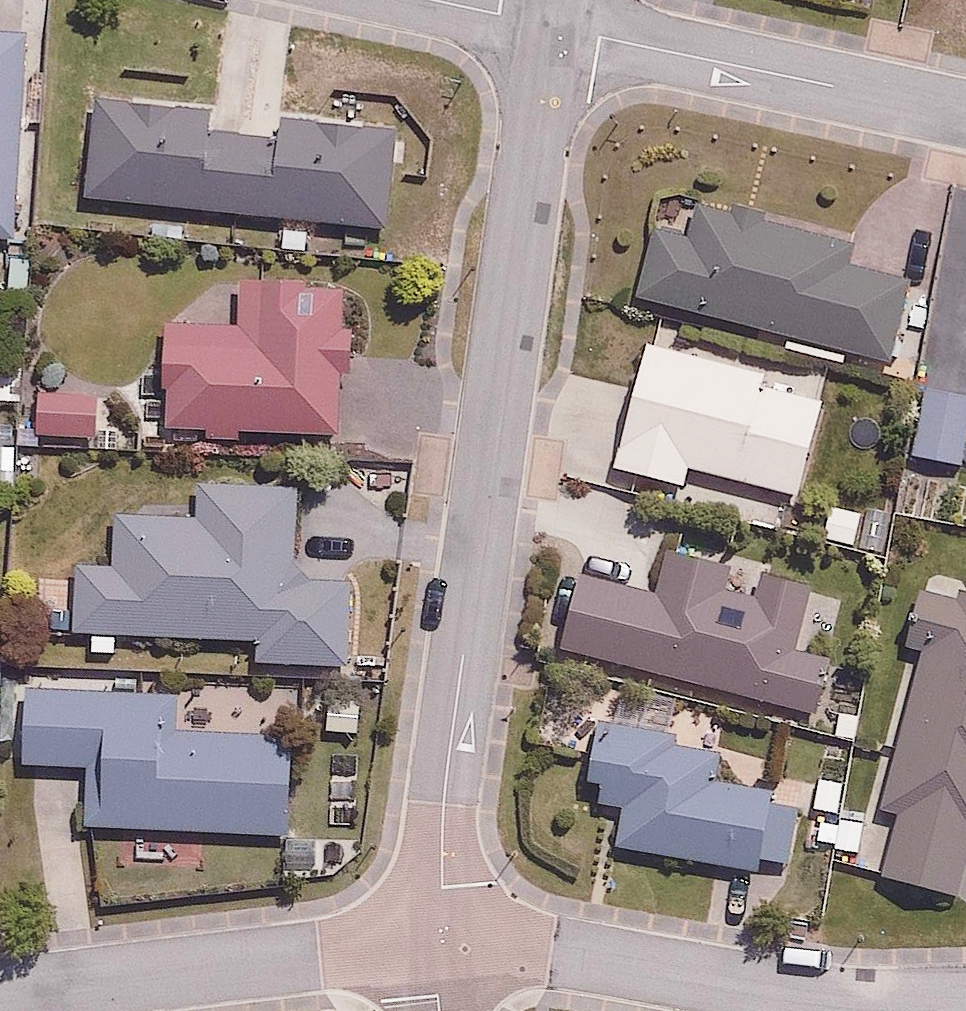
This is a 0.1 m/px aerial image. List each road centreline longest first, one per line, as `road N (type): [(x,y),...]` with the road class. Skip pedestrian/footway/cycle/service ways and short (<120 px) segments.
road 1 (residential): [(549,26),(448,781),(439,939)]
road 2 (residential): [(439,939),(804,997),(965,1005)]
road 3 (residential): [(439,939),(0,994)]
road 4 (residential): [(965,114),(549,26)]
road 5 (residential): [(431,0),(549,26)]

